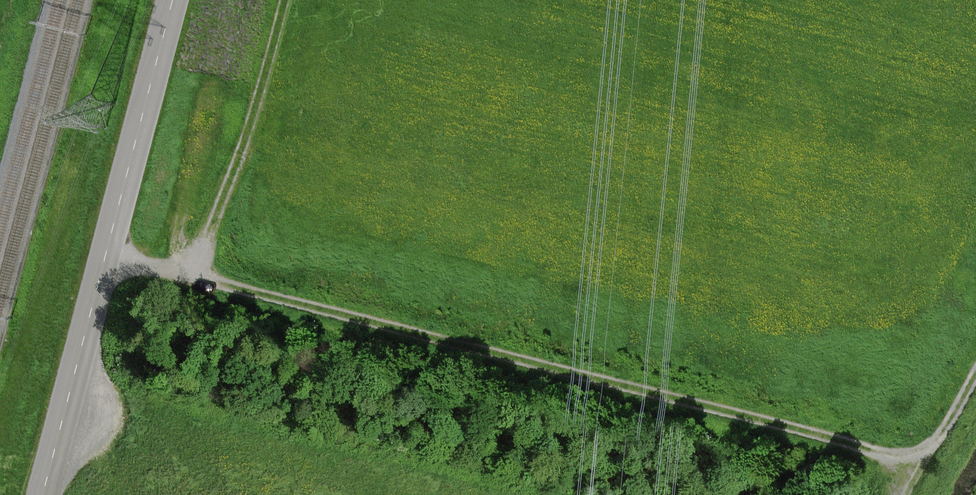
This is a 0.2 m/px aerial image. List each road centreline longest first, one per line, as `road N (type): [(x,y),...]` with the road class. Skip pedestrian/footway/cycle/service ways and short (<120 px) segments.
road 1 (track): [(105,255),(921,456)]
road 2 (unclassified): [(172,0),(42,494)]
road 3 (track): [(975,352),(900,494)]

